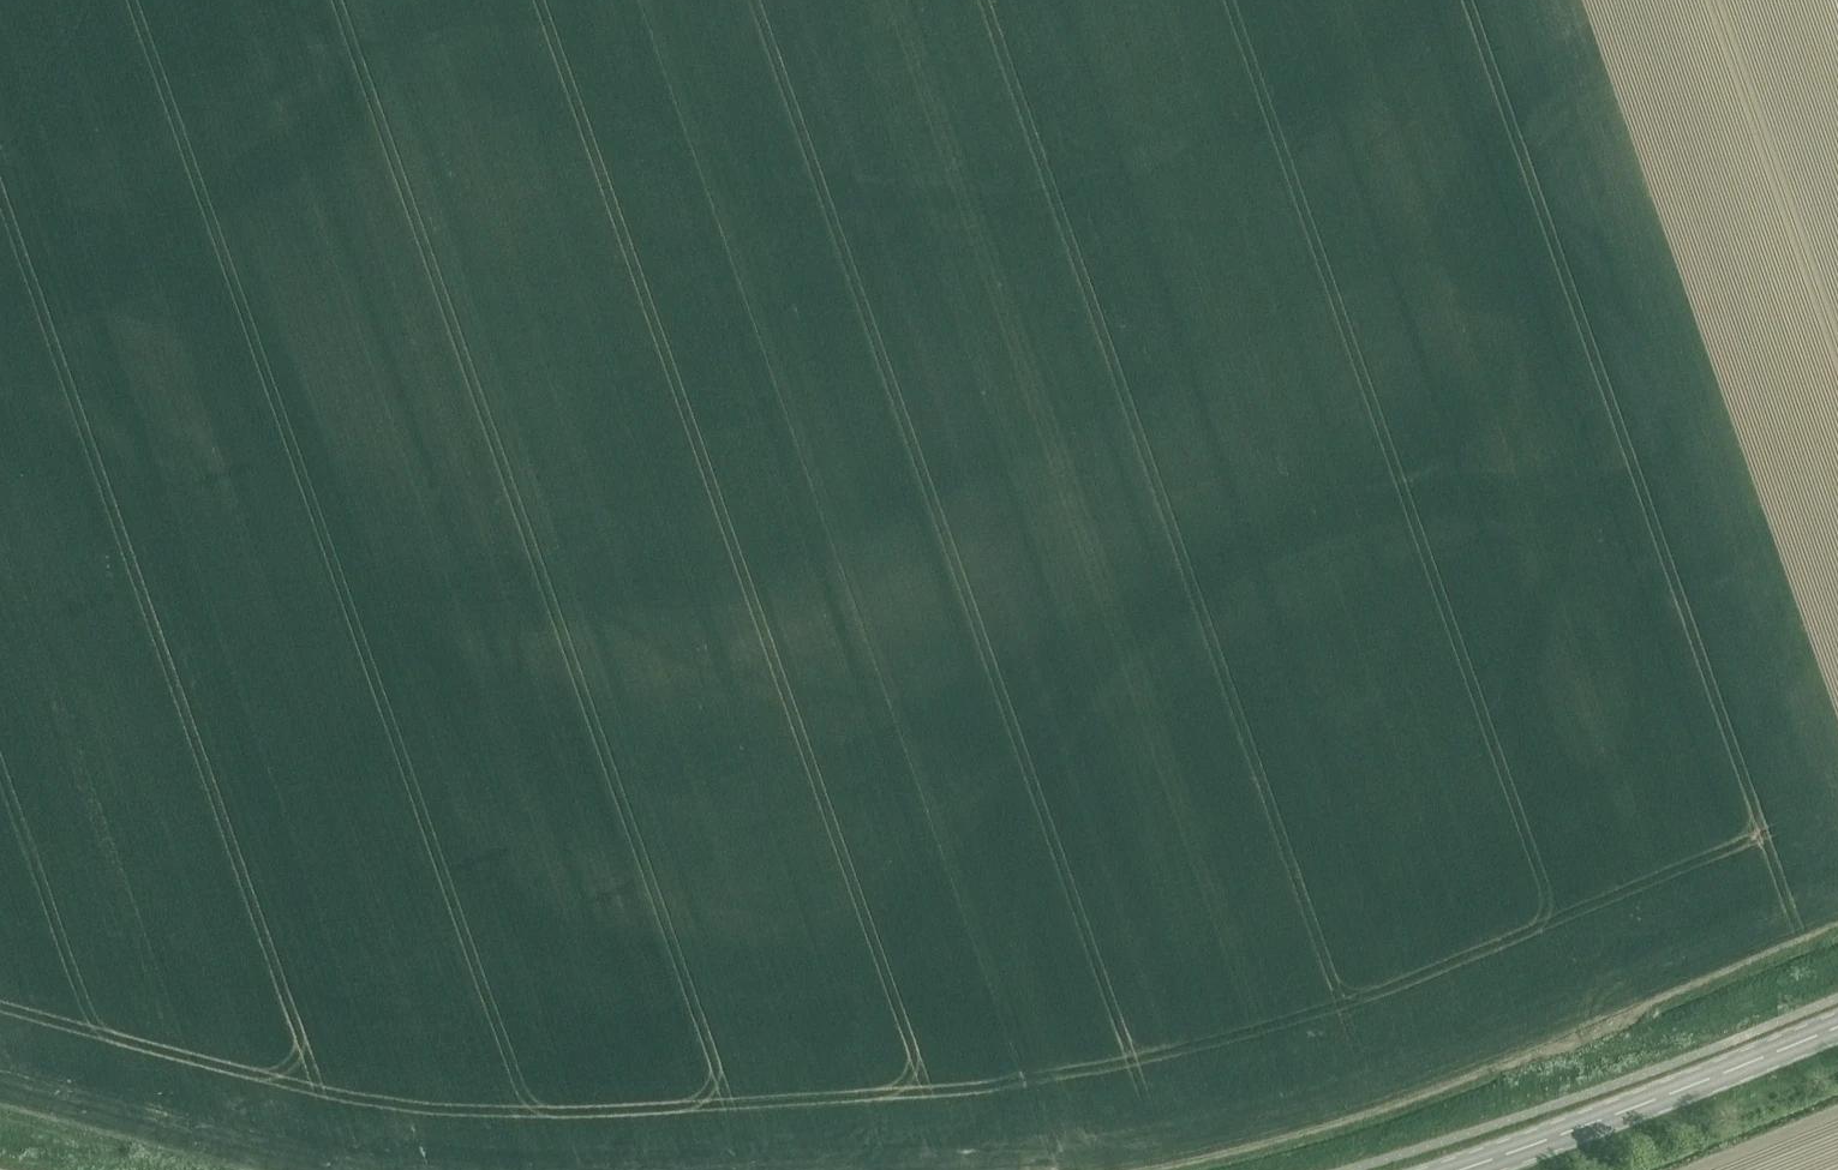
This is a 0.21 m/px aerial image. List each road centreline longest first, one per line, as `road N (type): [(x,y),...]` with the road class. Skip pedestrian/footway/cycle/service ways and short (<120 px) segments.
road 1 (secondary): [(1465,1169),(1837,1028)]

